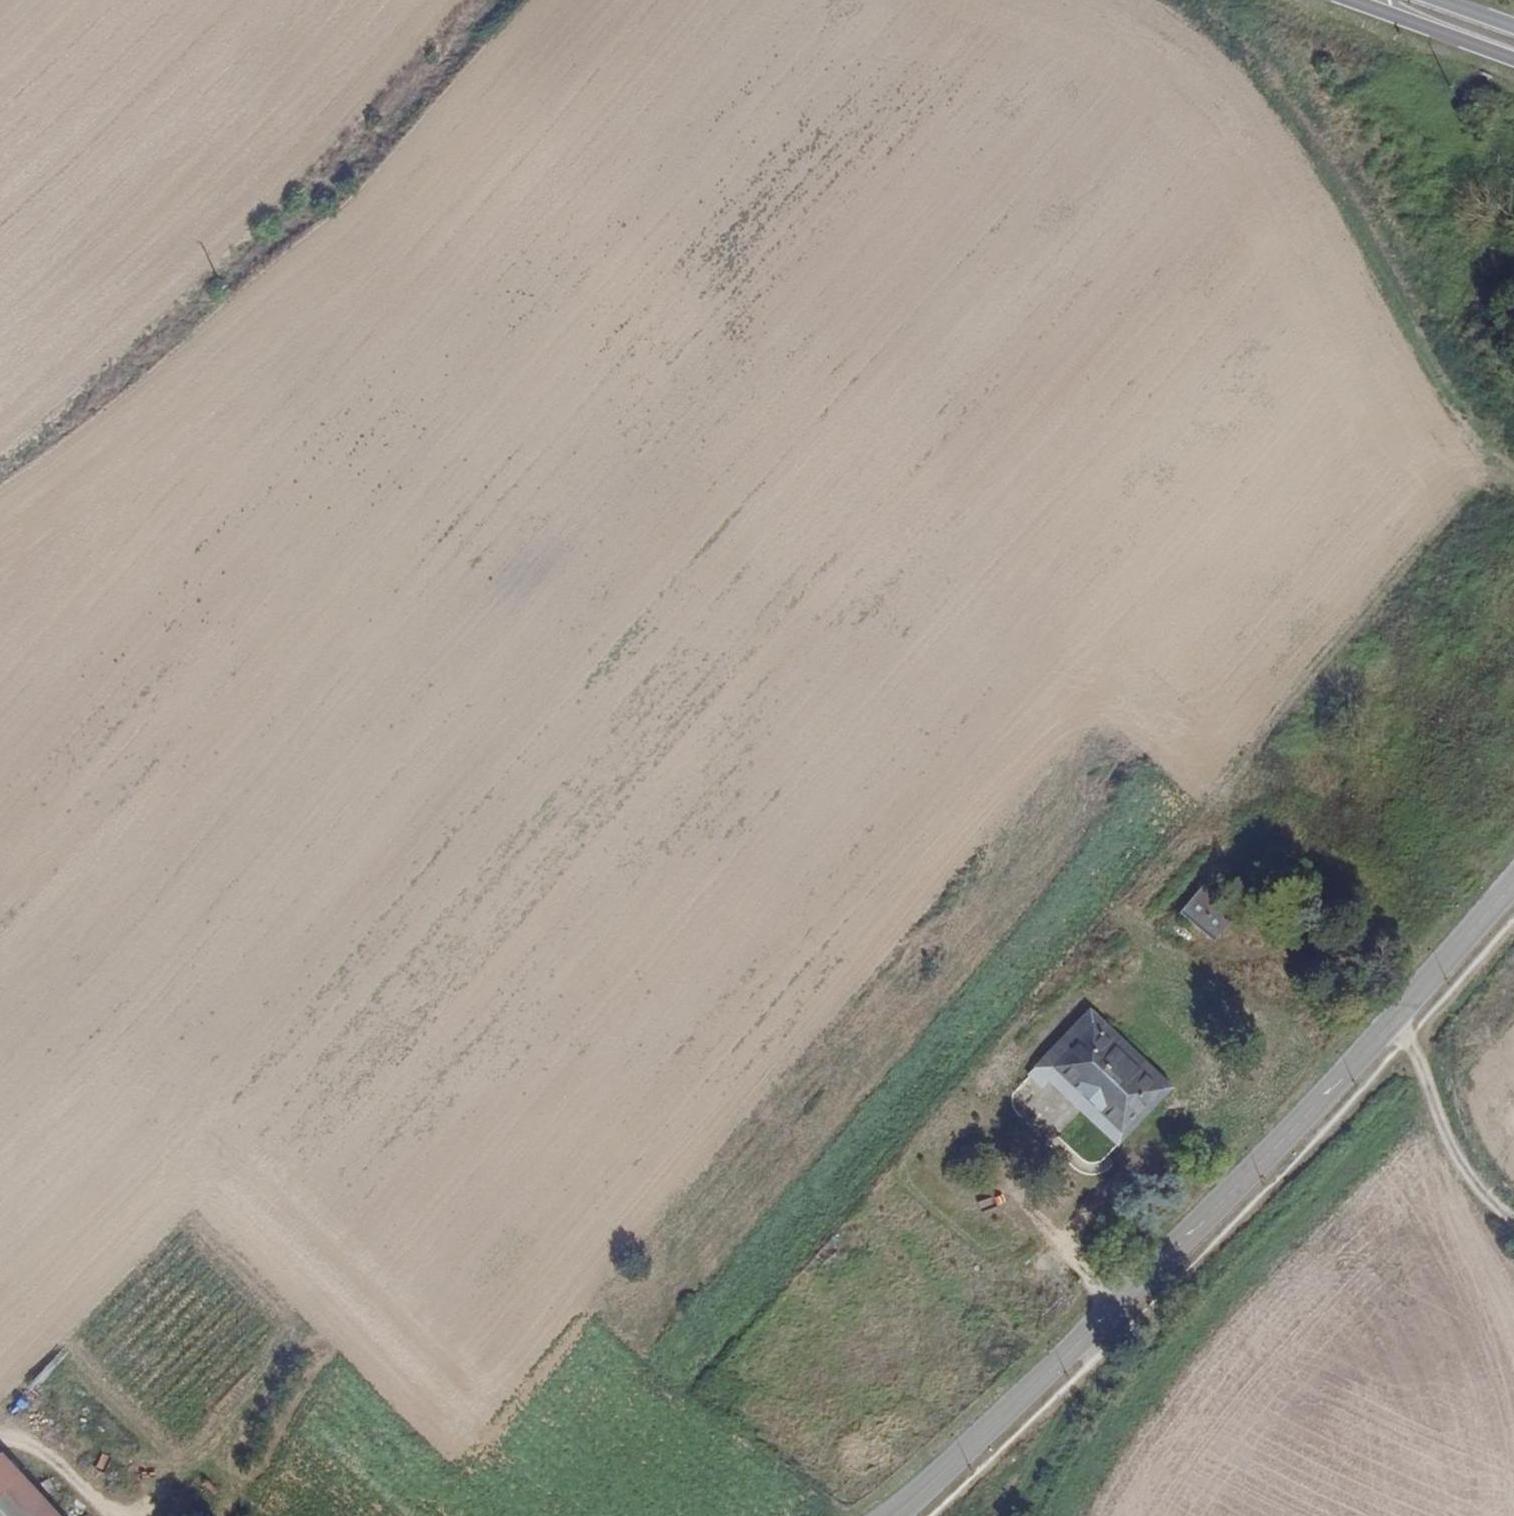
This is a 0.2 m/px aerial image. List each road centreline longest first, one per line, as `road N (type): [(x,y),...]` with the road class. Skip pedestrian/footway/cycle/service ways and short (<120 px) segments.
road 1 (tertiary): [(883,1515),(990,1432),(1408,1012),(1513,892)]
road 2 (track): [(1215,0),(1459,409),(1513,474)]
road 3 (track): [(1513,1236),(1483,1198),(1428,1079),(1408,1012)]
road 4 (primary): [(1350,0),(1513,60)]

